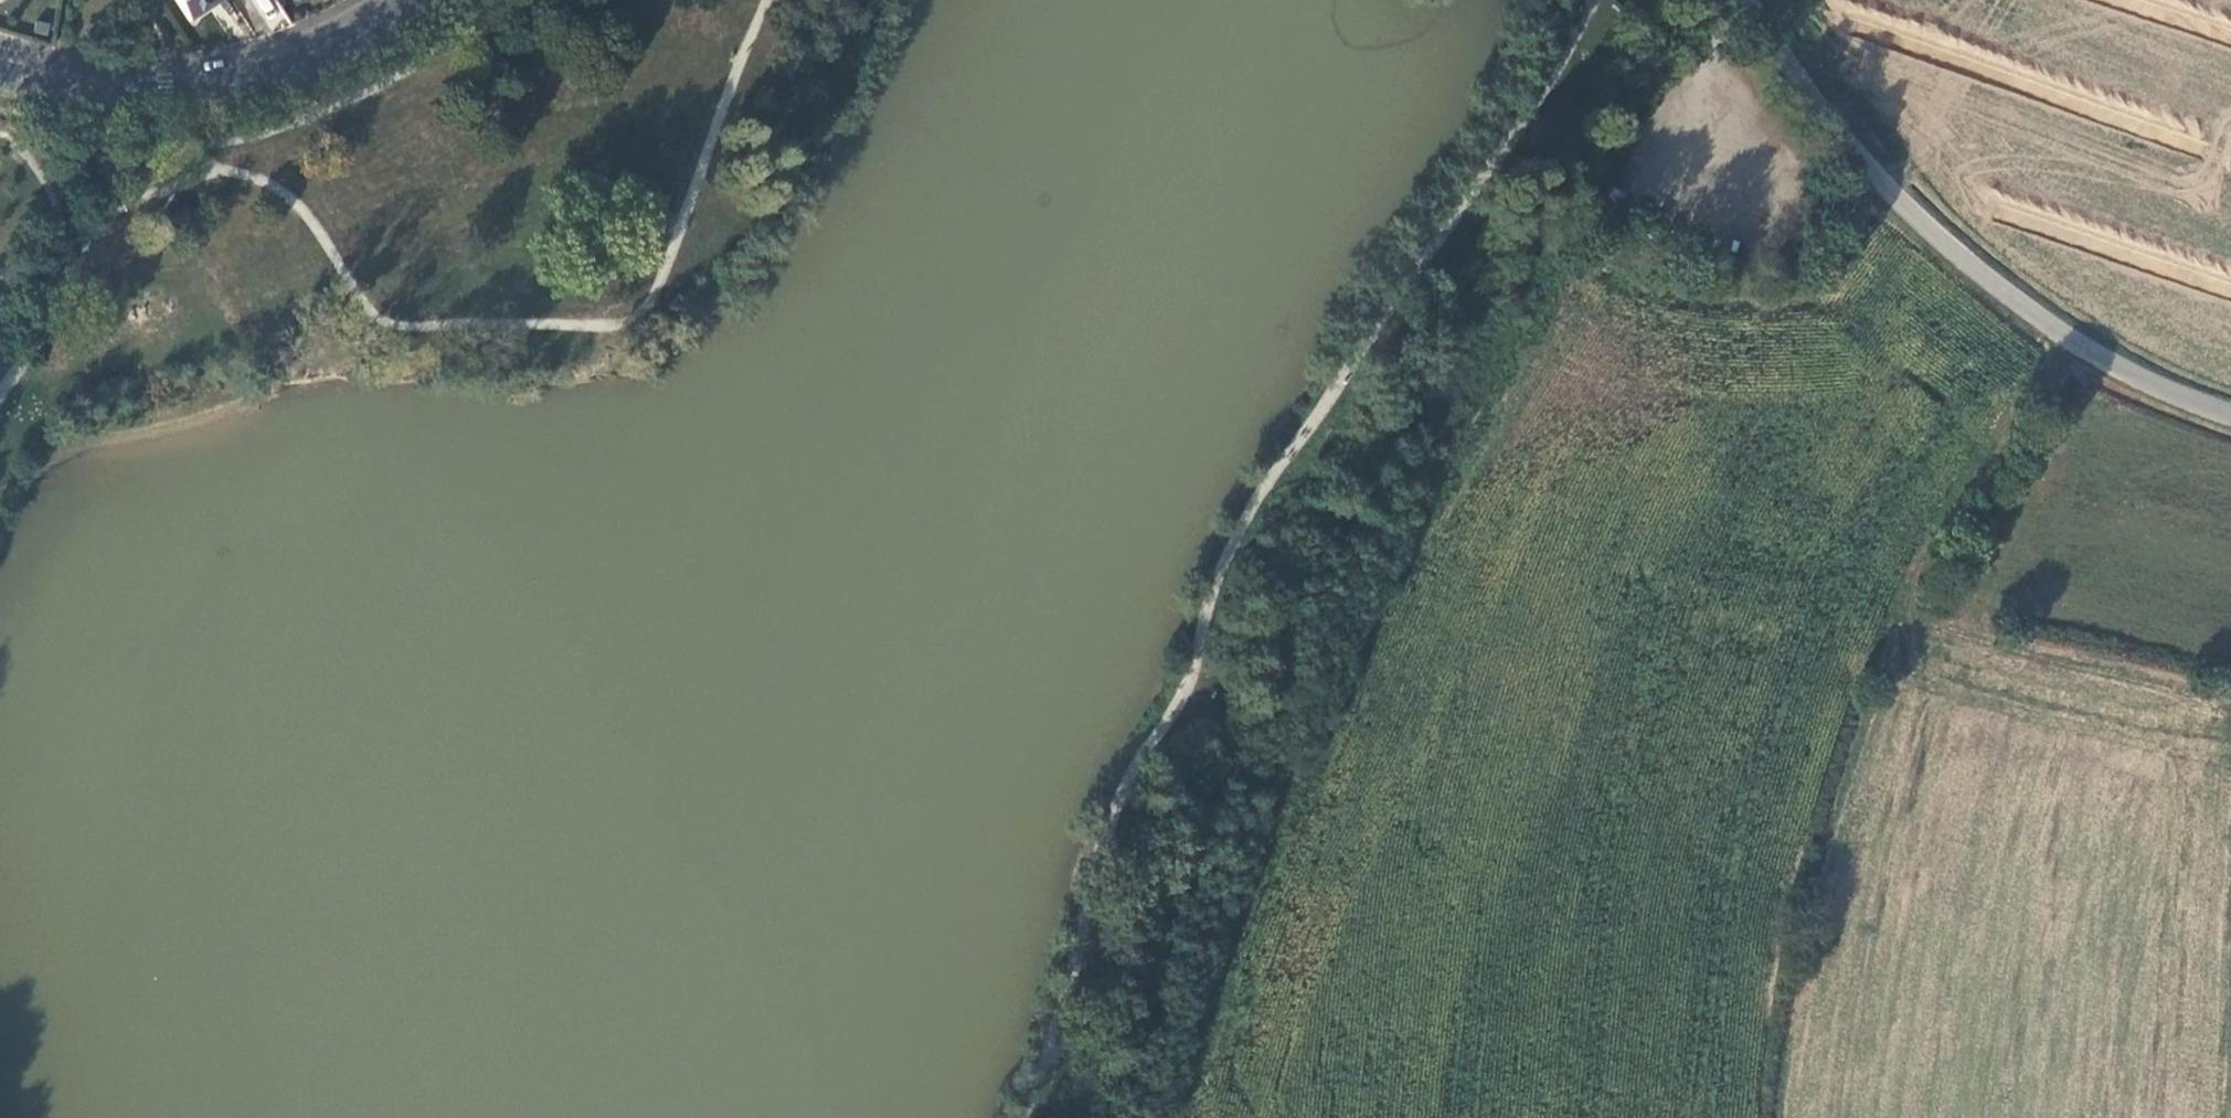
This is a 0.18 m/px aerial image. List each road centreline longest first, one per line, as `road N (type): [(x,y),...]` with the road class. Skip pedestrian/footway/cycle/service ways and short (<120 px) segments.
road 1 (tertiary): [(1739,0),(1879,180),(1978,272),(2123,370),(2230,415)]
road 2 (tertiary): [(0,73),(54,86),(231,87),(297,66),(414,0)]

